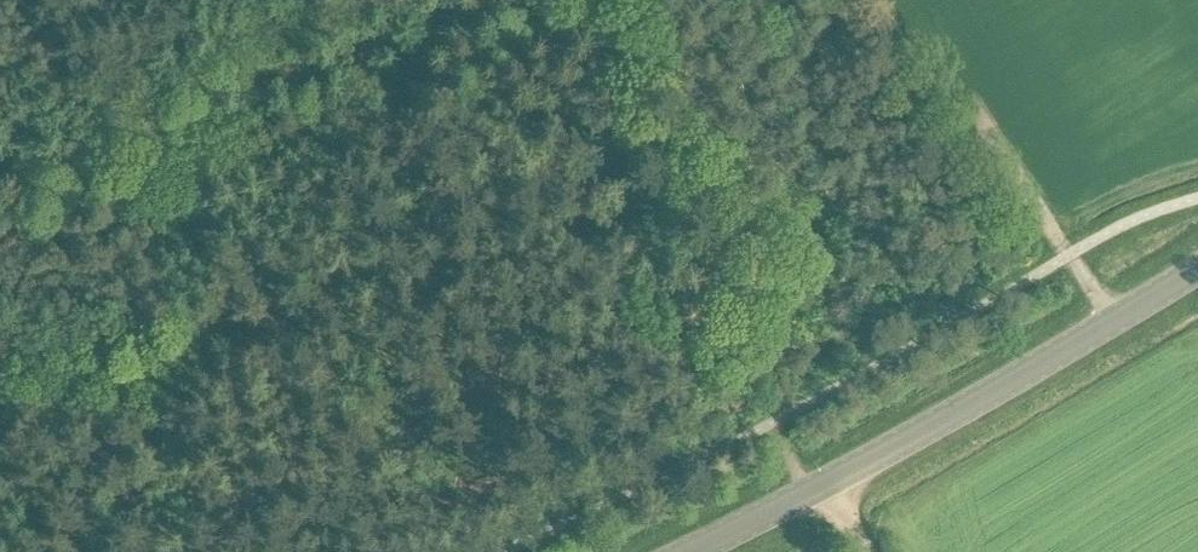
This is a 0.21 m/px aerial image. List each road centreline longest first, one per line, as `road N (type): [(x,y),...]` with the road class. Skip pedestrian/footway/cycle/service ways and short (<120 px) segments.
road 1 (tertiary): [(688,551),(827,485),(1197,271)]

